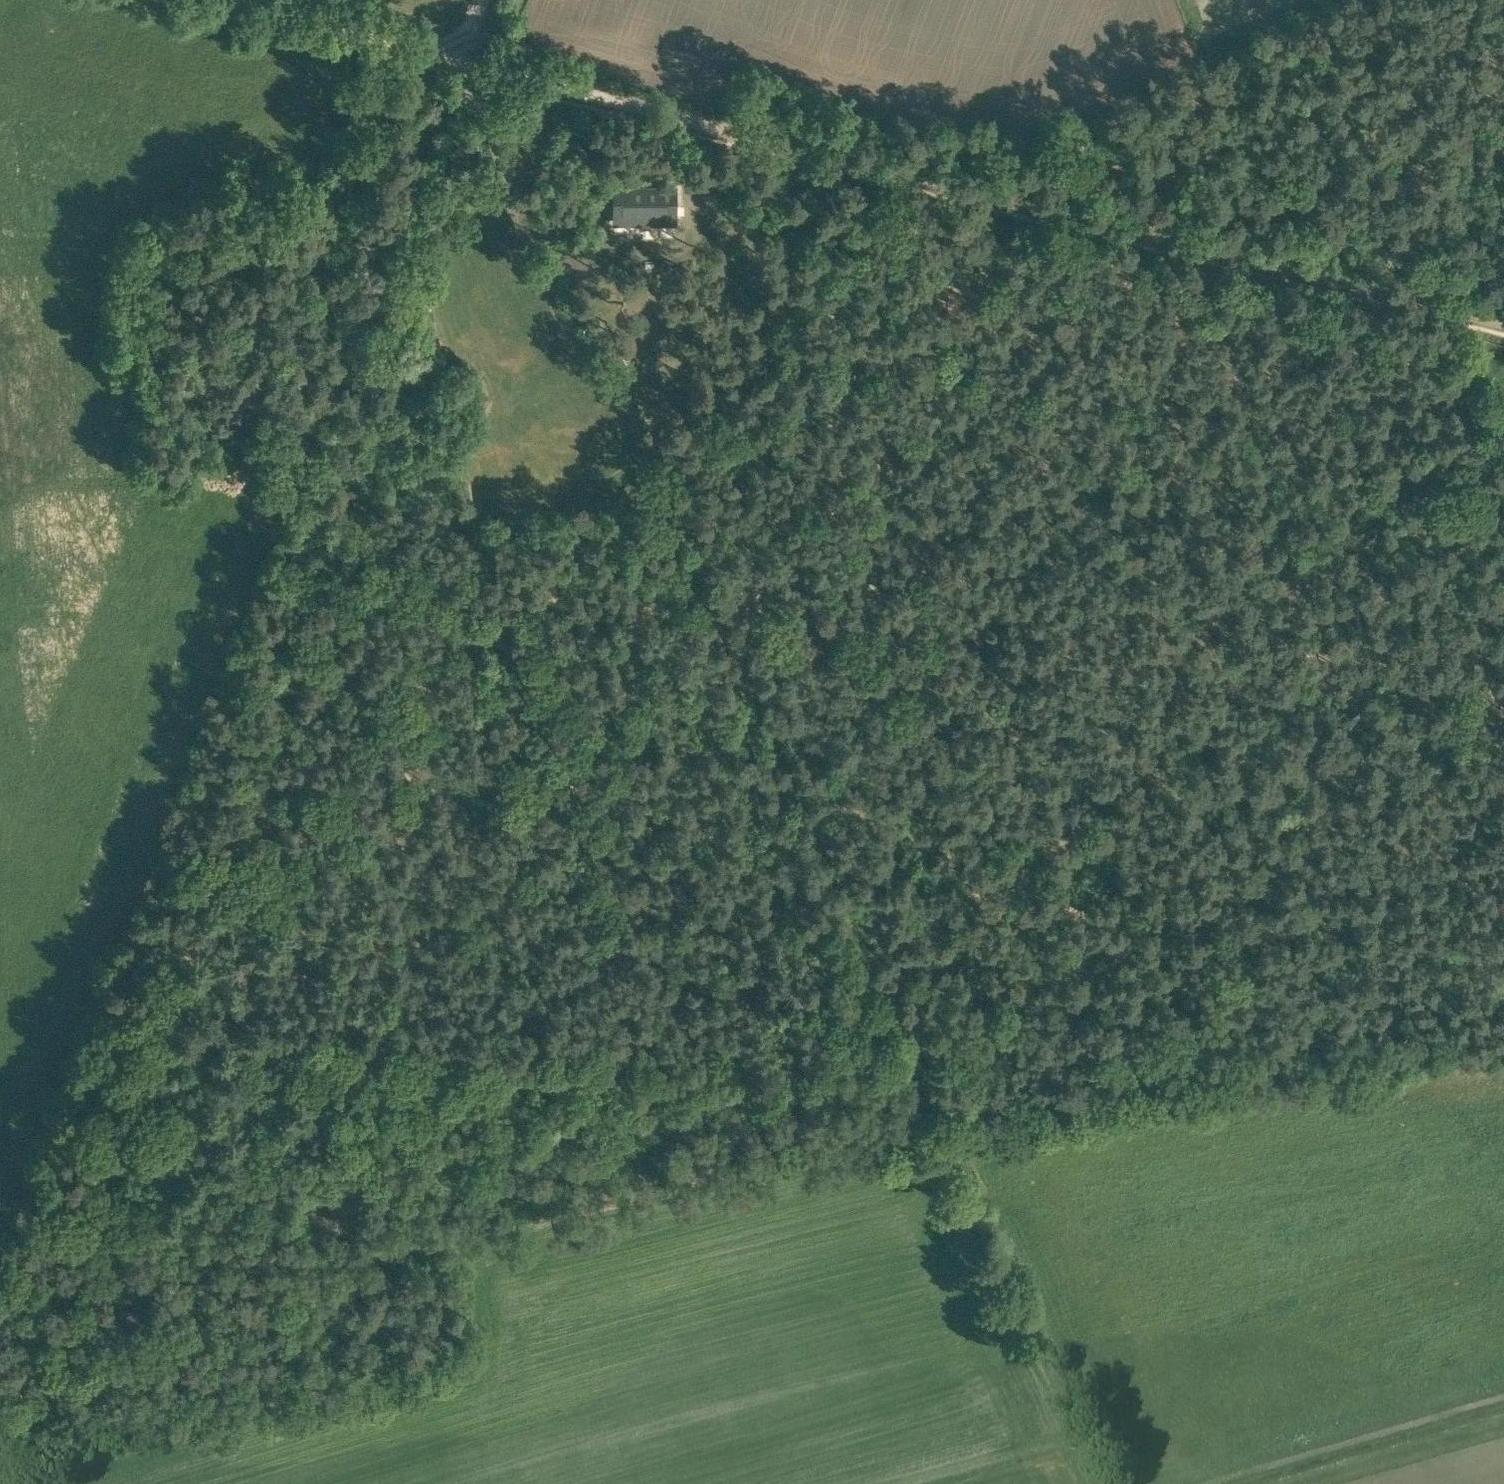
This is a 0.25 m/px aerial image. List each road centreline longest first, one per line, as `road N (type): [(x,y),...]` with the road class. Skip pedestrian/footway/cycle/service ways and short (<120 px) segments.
road 1 (track): [(456,61),(1503,318)]
road 2 (track): [(207,0),(456,61)]

